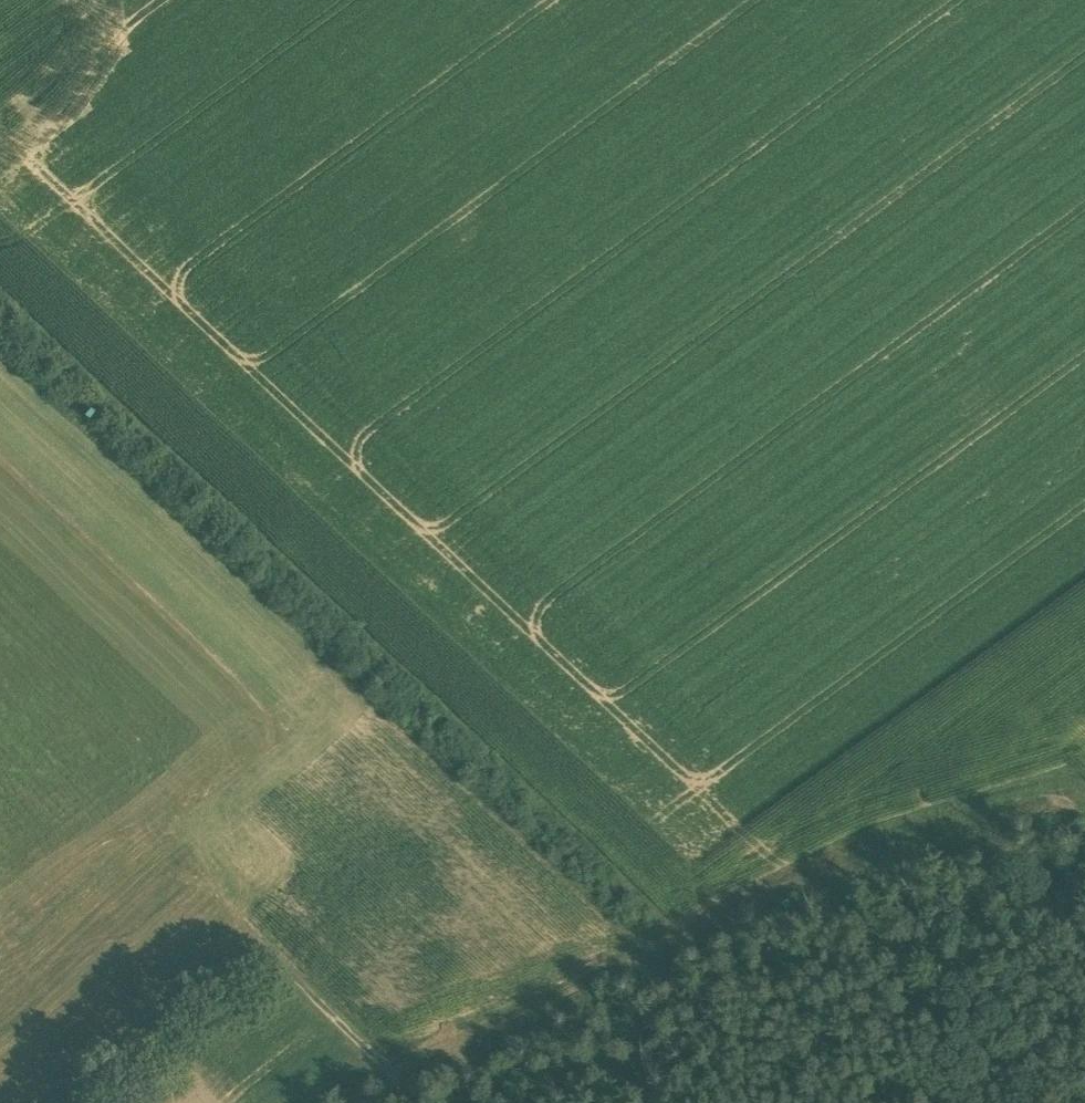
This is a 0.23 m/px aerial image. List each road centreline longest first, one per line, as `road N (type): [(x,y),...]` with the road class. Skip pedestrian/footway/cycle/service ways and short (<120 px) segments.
road 1 (track): [(50,1102),(250,949),(417,1082),(425,1102)]

